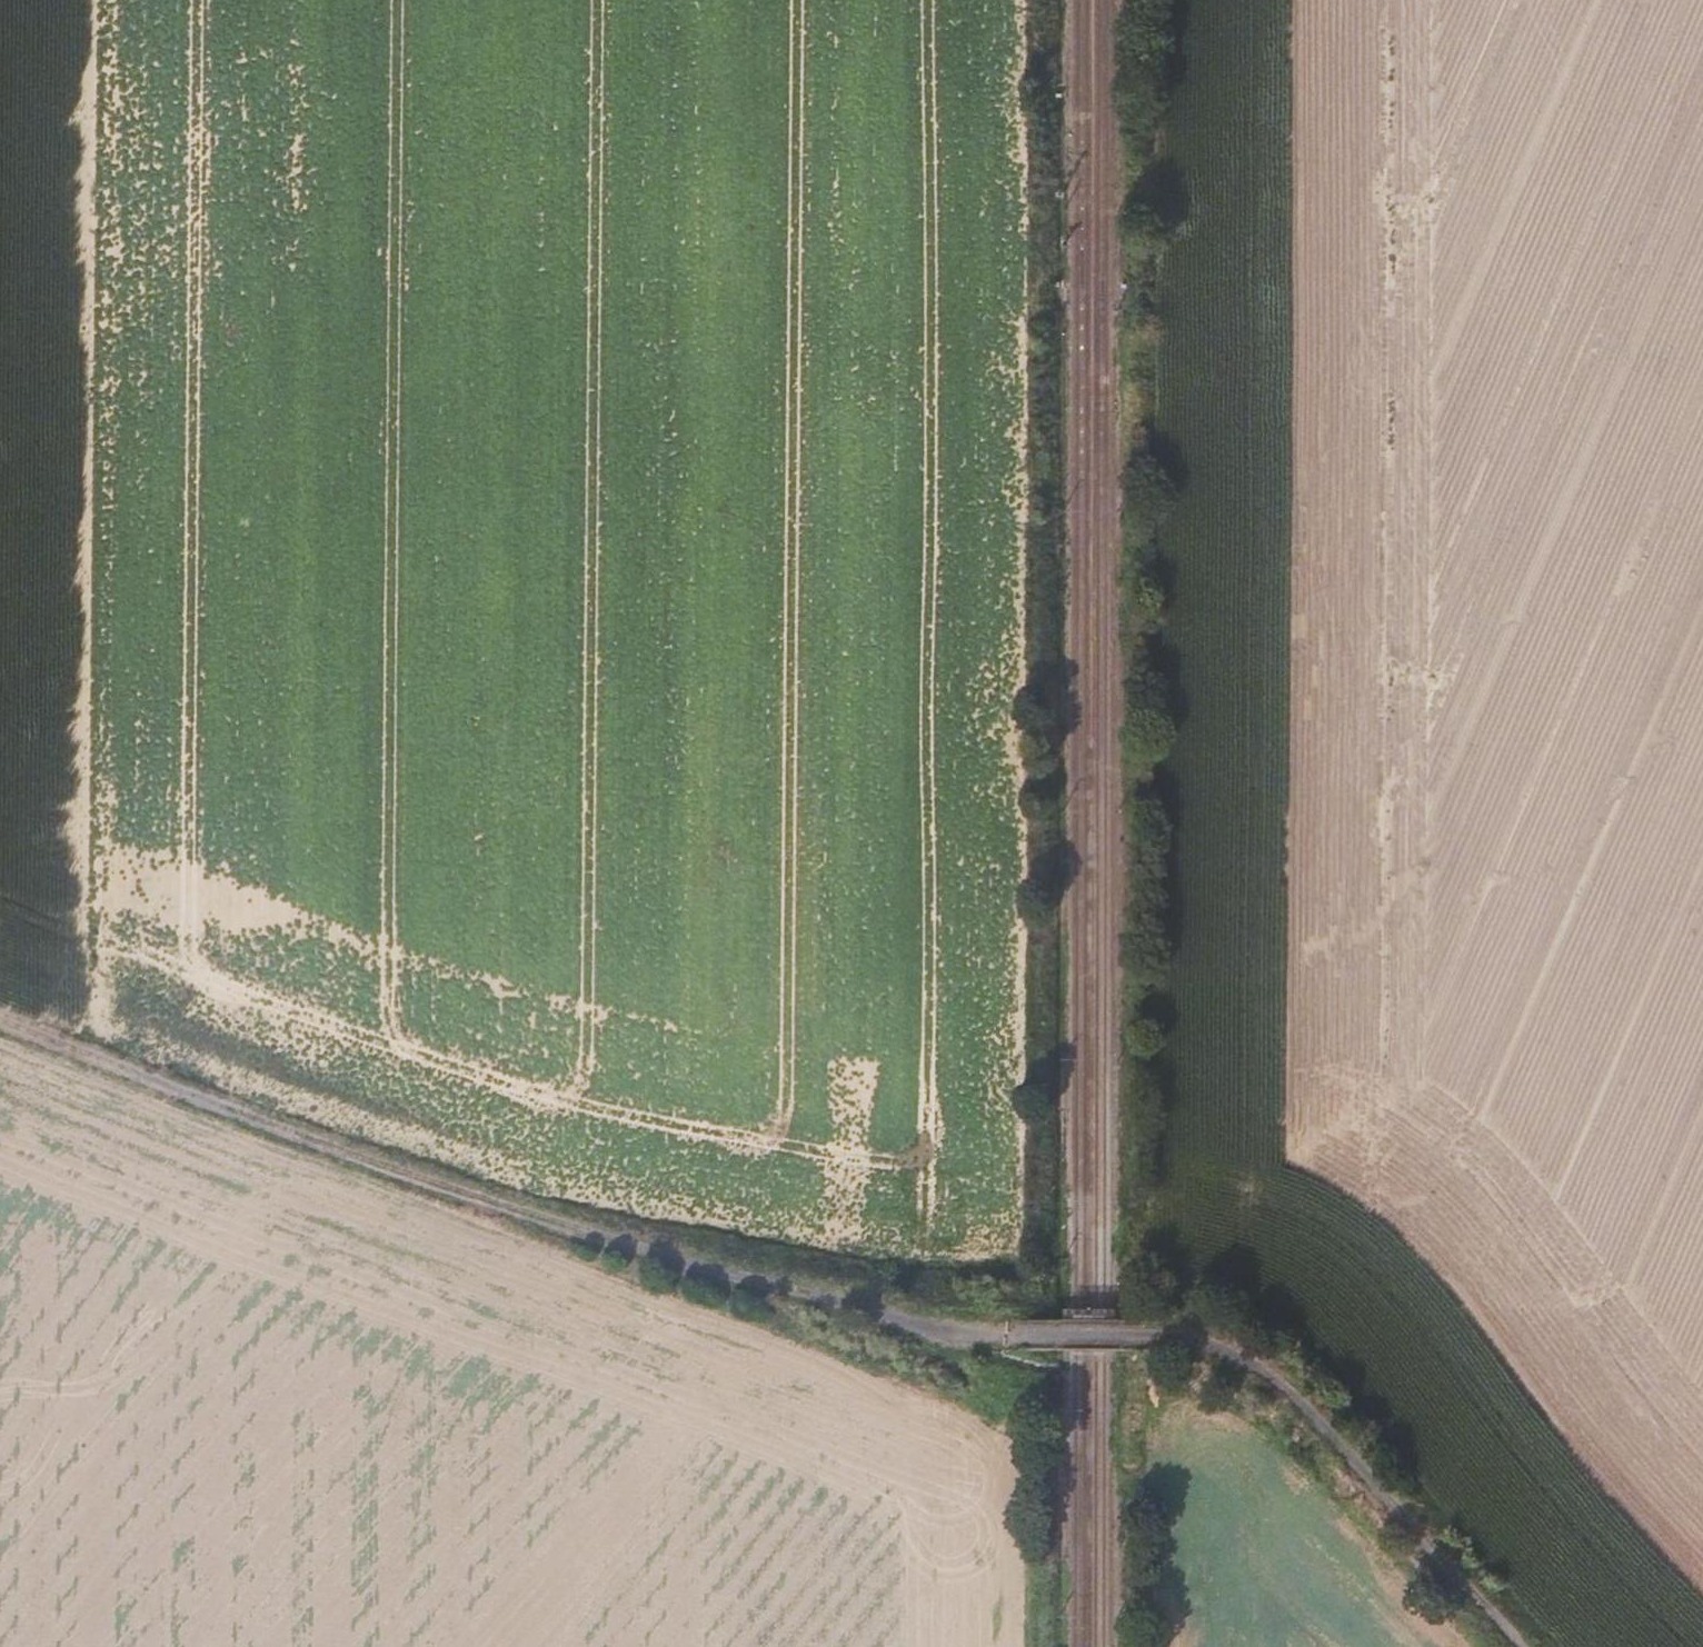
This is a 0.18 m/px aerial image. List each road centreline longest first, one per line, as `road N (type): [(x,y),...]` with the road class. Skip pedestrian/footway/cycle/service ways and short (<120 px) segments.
road 1 (track): [(1004,1337),(406,1169),(0,1009)]
road 2 (track): [(1517,1646),(1280,1397),(1209,1353),(1142,1335)]

